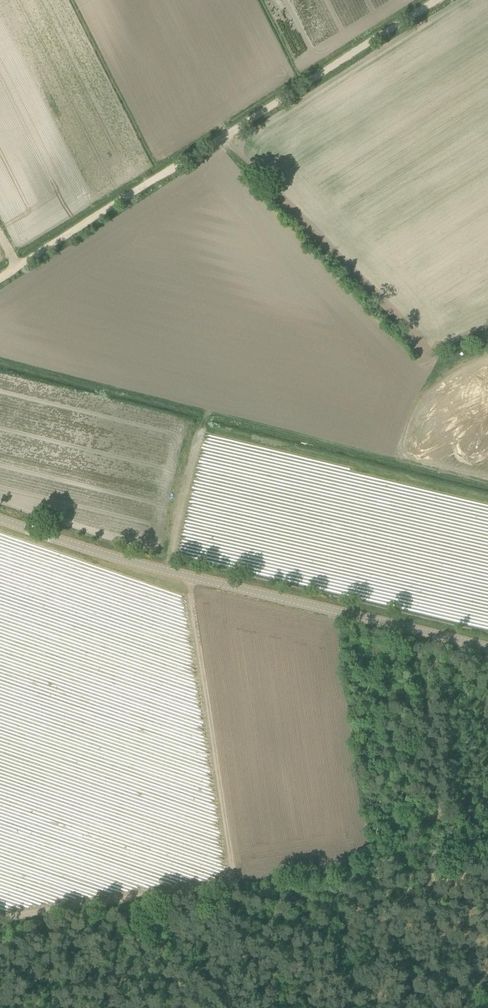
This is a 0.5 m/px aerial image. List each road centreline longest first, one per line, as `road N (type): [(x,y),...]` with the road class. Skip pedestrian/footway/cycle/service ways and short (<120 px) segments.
road 1 (tertiary): [(0,519),(144,565),(487,647)]
road 2 (track): [(426,0),(16,266)]
road 3 (track): [(222,130),(418,353),(473,354),(487,346)]

